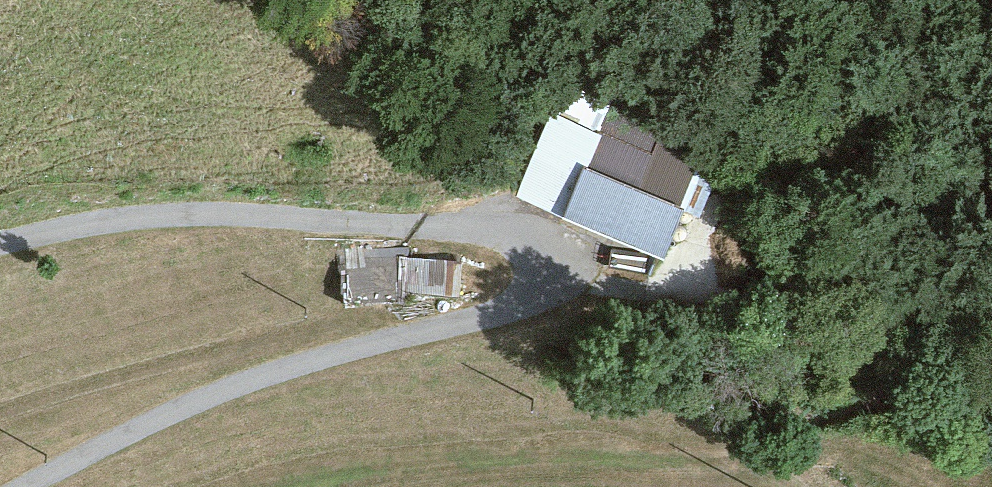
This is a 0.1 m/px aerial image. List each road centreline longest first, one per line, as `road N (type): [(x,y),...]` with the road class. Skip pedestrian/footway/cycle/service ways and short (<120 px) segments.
road 1 (unclassified): [(24,486),(173,411),(262,377),(517,304),(540,287),(545,268),(524,242),(492,232),(269,218),(94,222),(0,243)]
road 2 (track): [(348,486),(499,462),(819,453),(890,466),(927,486)]

